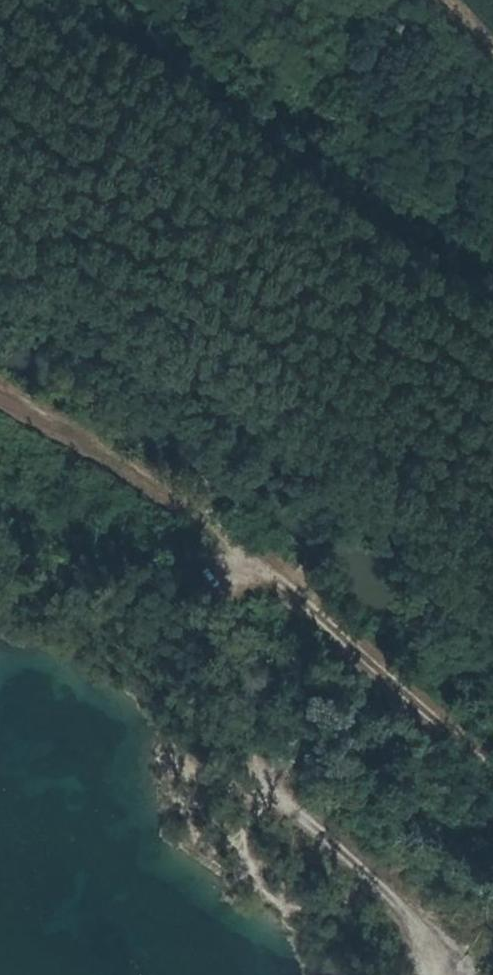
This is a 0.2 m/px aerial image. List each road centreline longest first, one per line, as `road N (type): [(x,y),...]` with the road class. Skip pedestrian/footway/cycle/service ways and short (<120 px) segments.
road 1 (track): [(0,397),(166,480),(319,617),(457,788),(492,803)]
road 2 (track): [(434,974),(419,932),(392,897),(274,795),(265,780),(268,757)]

